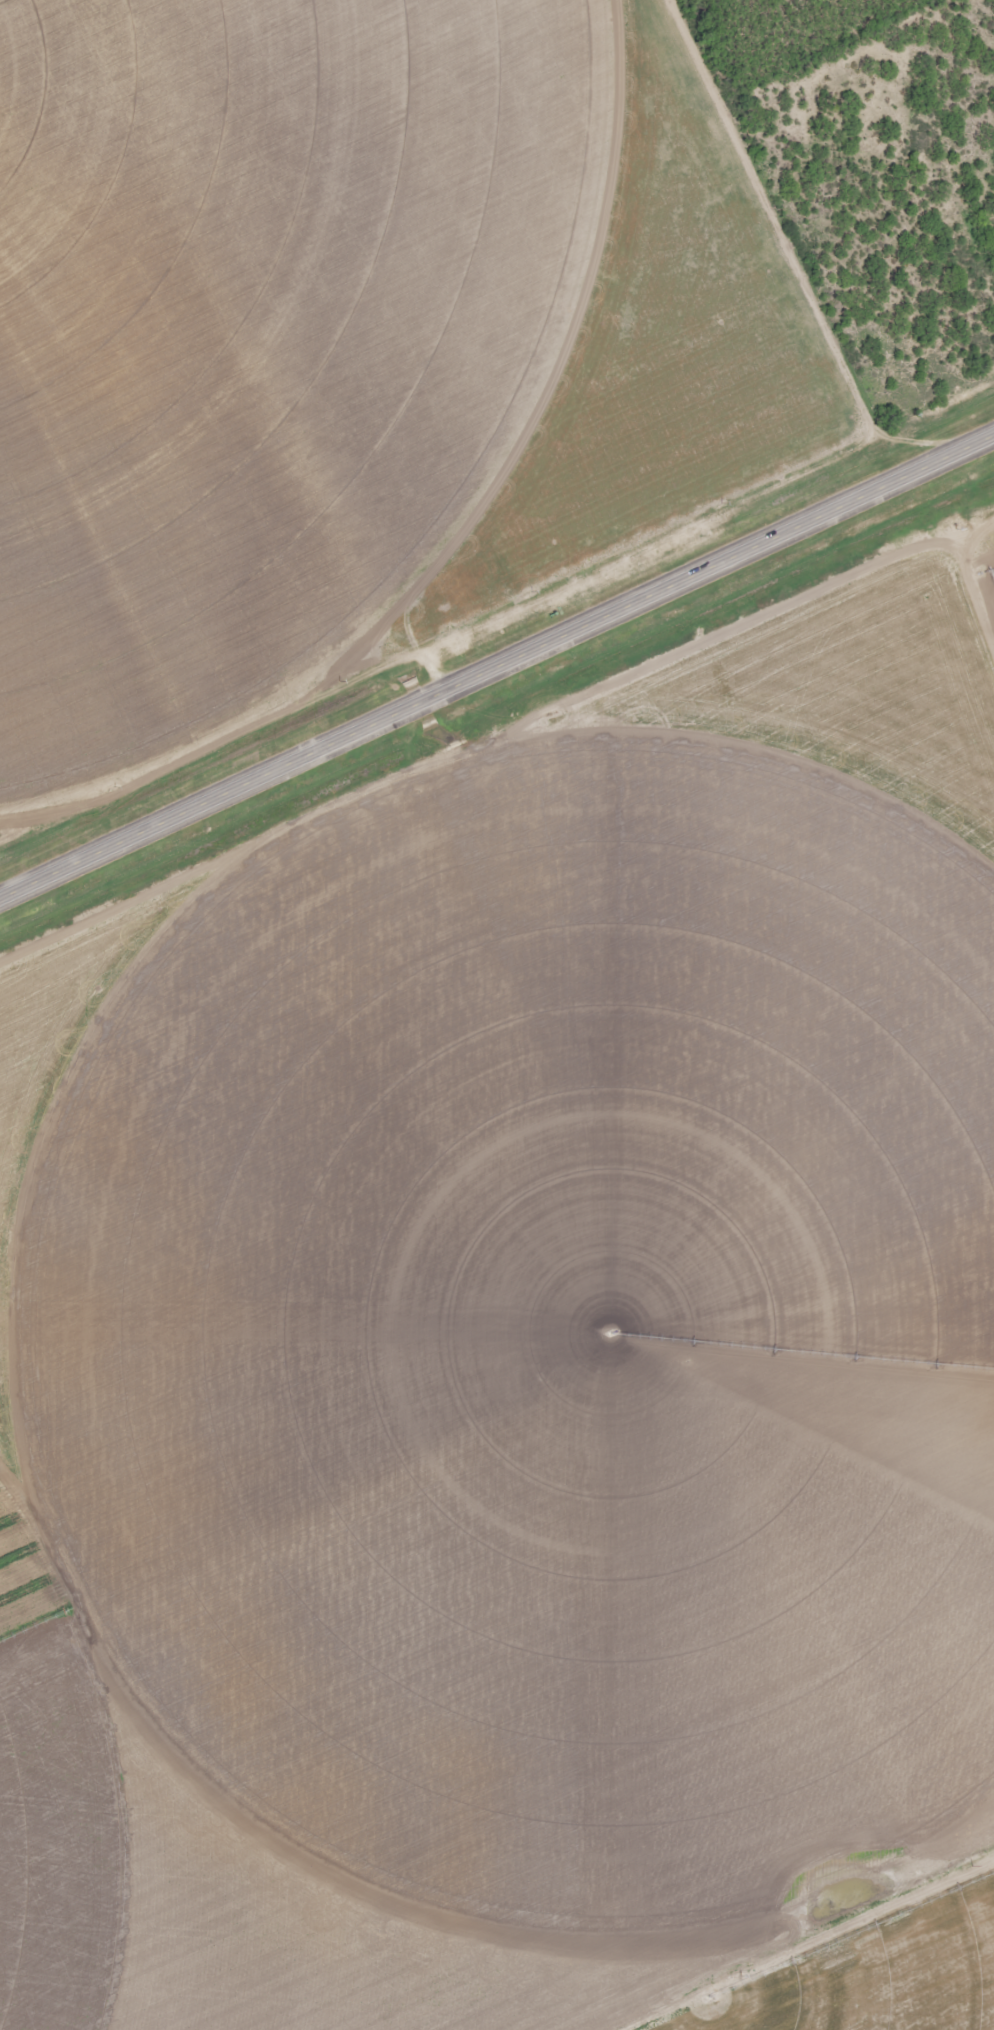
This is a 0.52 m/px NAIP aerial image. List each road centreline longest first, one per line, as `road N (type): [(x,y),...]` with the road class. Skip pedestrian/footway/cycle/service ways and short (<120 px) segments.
road 1 (trunk): [(0,900),(993,439)]

